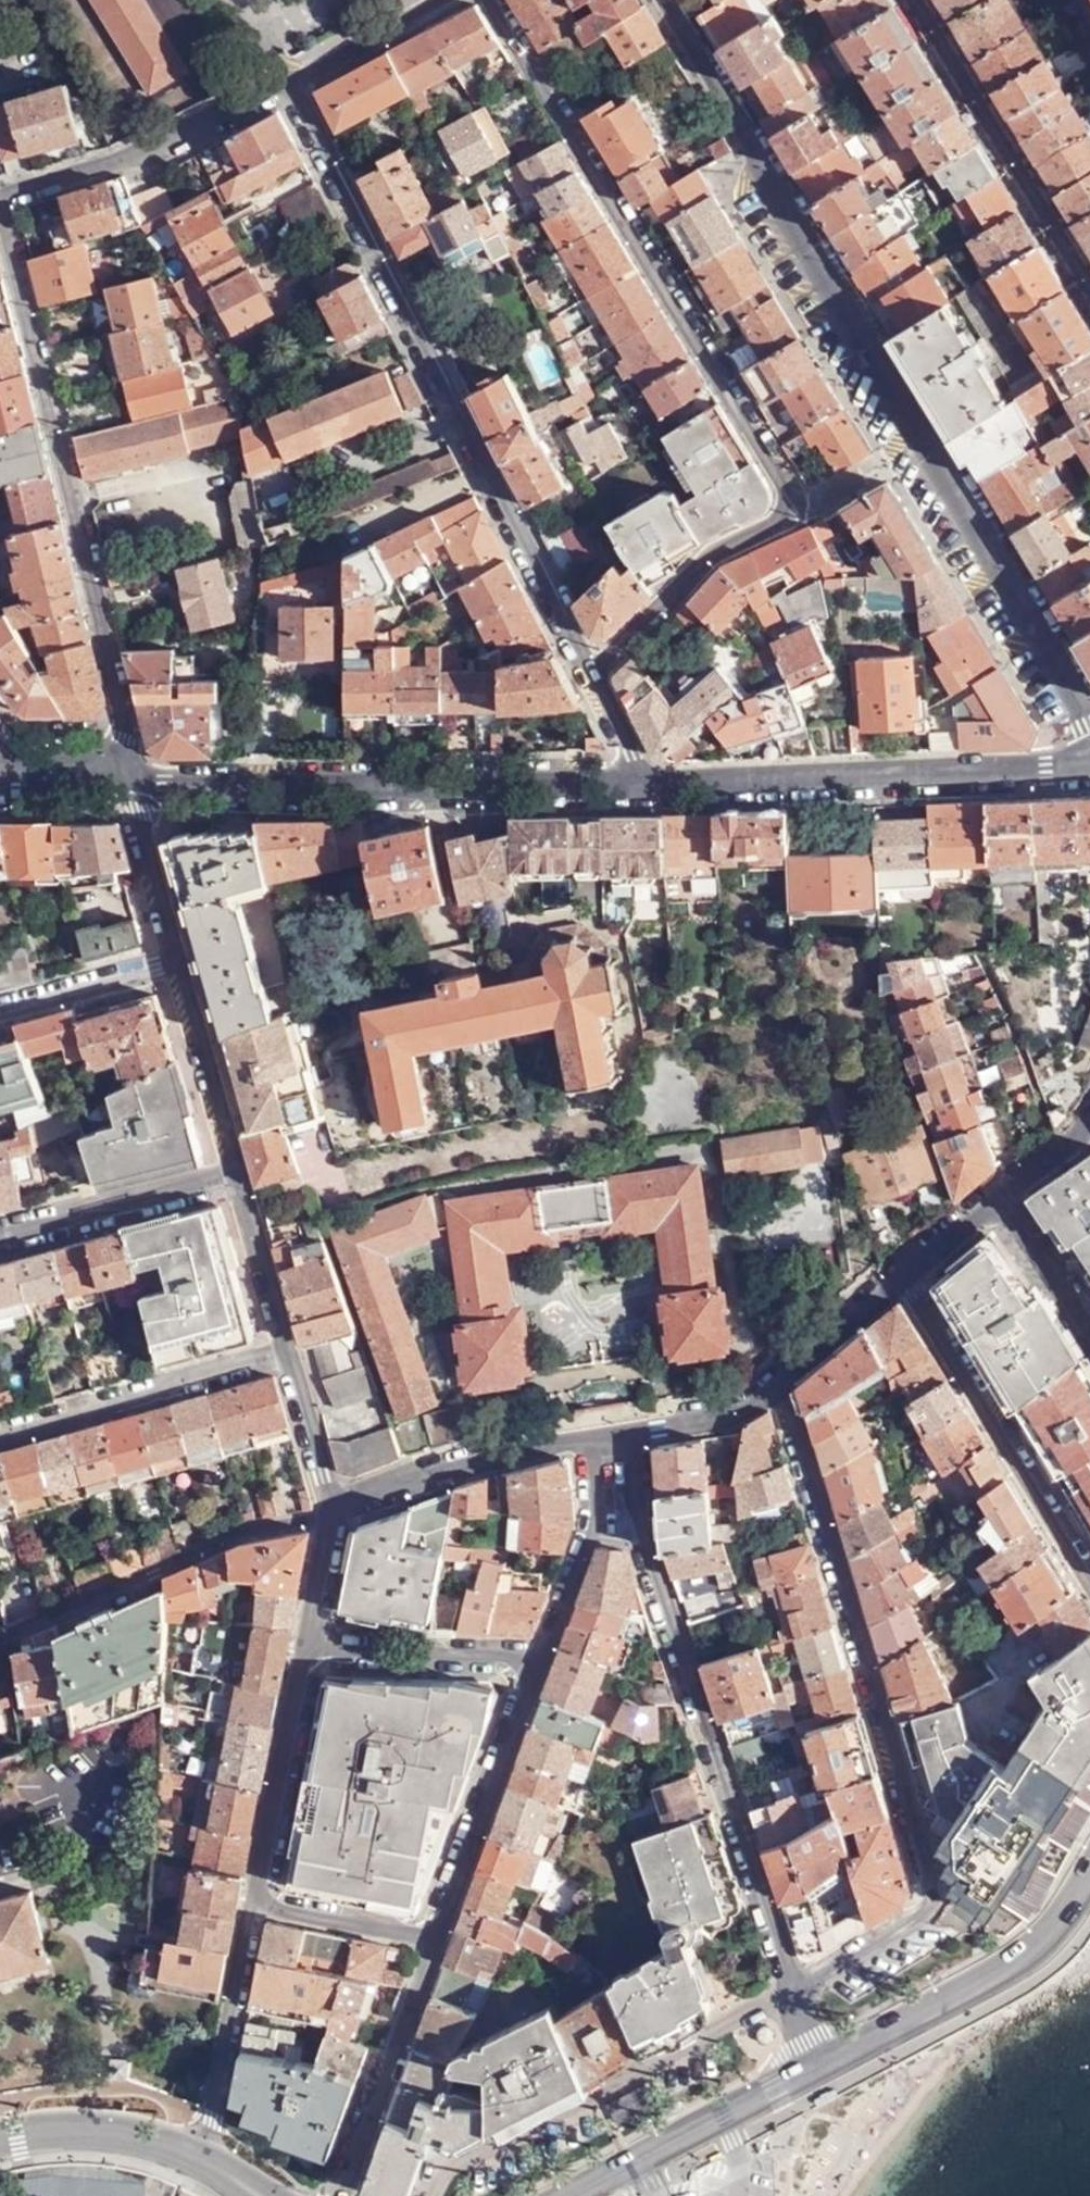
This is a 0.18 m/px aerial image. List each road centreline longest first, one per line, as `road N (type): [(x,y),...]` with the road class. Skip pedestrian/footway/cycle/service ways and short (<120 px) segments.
road 1 (tertiary): [(659,0),(1085,718),(1089,749)]
road 2 (residential): [(597,673),(682,576),(801,506),(497,0)]
road 3 (residential): [(803,1991),(935,1900),(770,1386)]
road 4 (residential): [(597,673),(284,83)]
road 5 (residential): [(136,779),(1,200)]
road 6 (residential): [(620,1441),(642,1538),(803,1991)]
road 7 (tertiary): [(136,779),(636,785)]
road 8 (tertiary): [(636,785),(1089,761)]
road 9 (residential): [(897,1273),(1089,1583)]
road 10 (residential): [(333,1507),(245,1530),(0,1637)]
road 11 (secondary): [(1089,1874),(1034,1953),(820,2065)]
road 12 (residential): [(922,0),(1089,278)]
road 13 (residential): [(1,200),(120,158),(284,83)]
road 14 (residential): [(0,1427),(282,1349)]
road 15 (residential): [(438,1933),(540,1664)]
road 16 (secondary): [(820,2065),(570,2195)]
road 17 (residential): [(339,2195),(438,1933)]
road 18 (residential): [(251,1897),(201,2163)]
road 19 (residential): [(586,1445),(504,1458),(333,1507)]
road 20 (residential): [(0,1231),(234,1171)]
road 21 (residential): [(302,1663),(251,1897)]
road 22 (residential): [(302,1663),(540,1664)]
road 23 (residential): [(540,1664),(586,1538),(586,1445)]
road 24 (residential): [(234,1171),(176,957)]
road 25 (secondary): [(201,2163),(104,2133),(0,2144)]
road 26 (residential): [(251,1897),(438,1933)]
road 27 (residential): [(282,1349),(234,1171)]
road 28 (residential): [(1056,1147),(987,977)]
road 29 (residential): [(176,957),(136,779)]
road 30 (residential): [(0,1005),(176,957)]
road 31 (residential): [(897,1273),(770,1386)]
road 32 (residential): [(333,1507),(282,1349)]
road 33 (residential): [(770,1386),(720,1414),(620,1441)]
road 34 (residential): [(333,1507),(302,1663)]
road 35 (residential): [(1089,1319),(999,1188)]
road 36 (residential): [(999,1188),(897,1273)]

